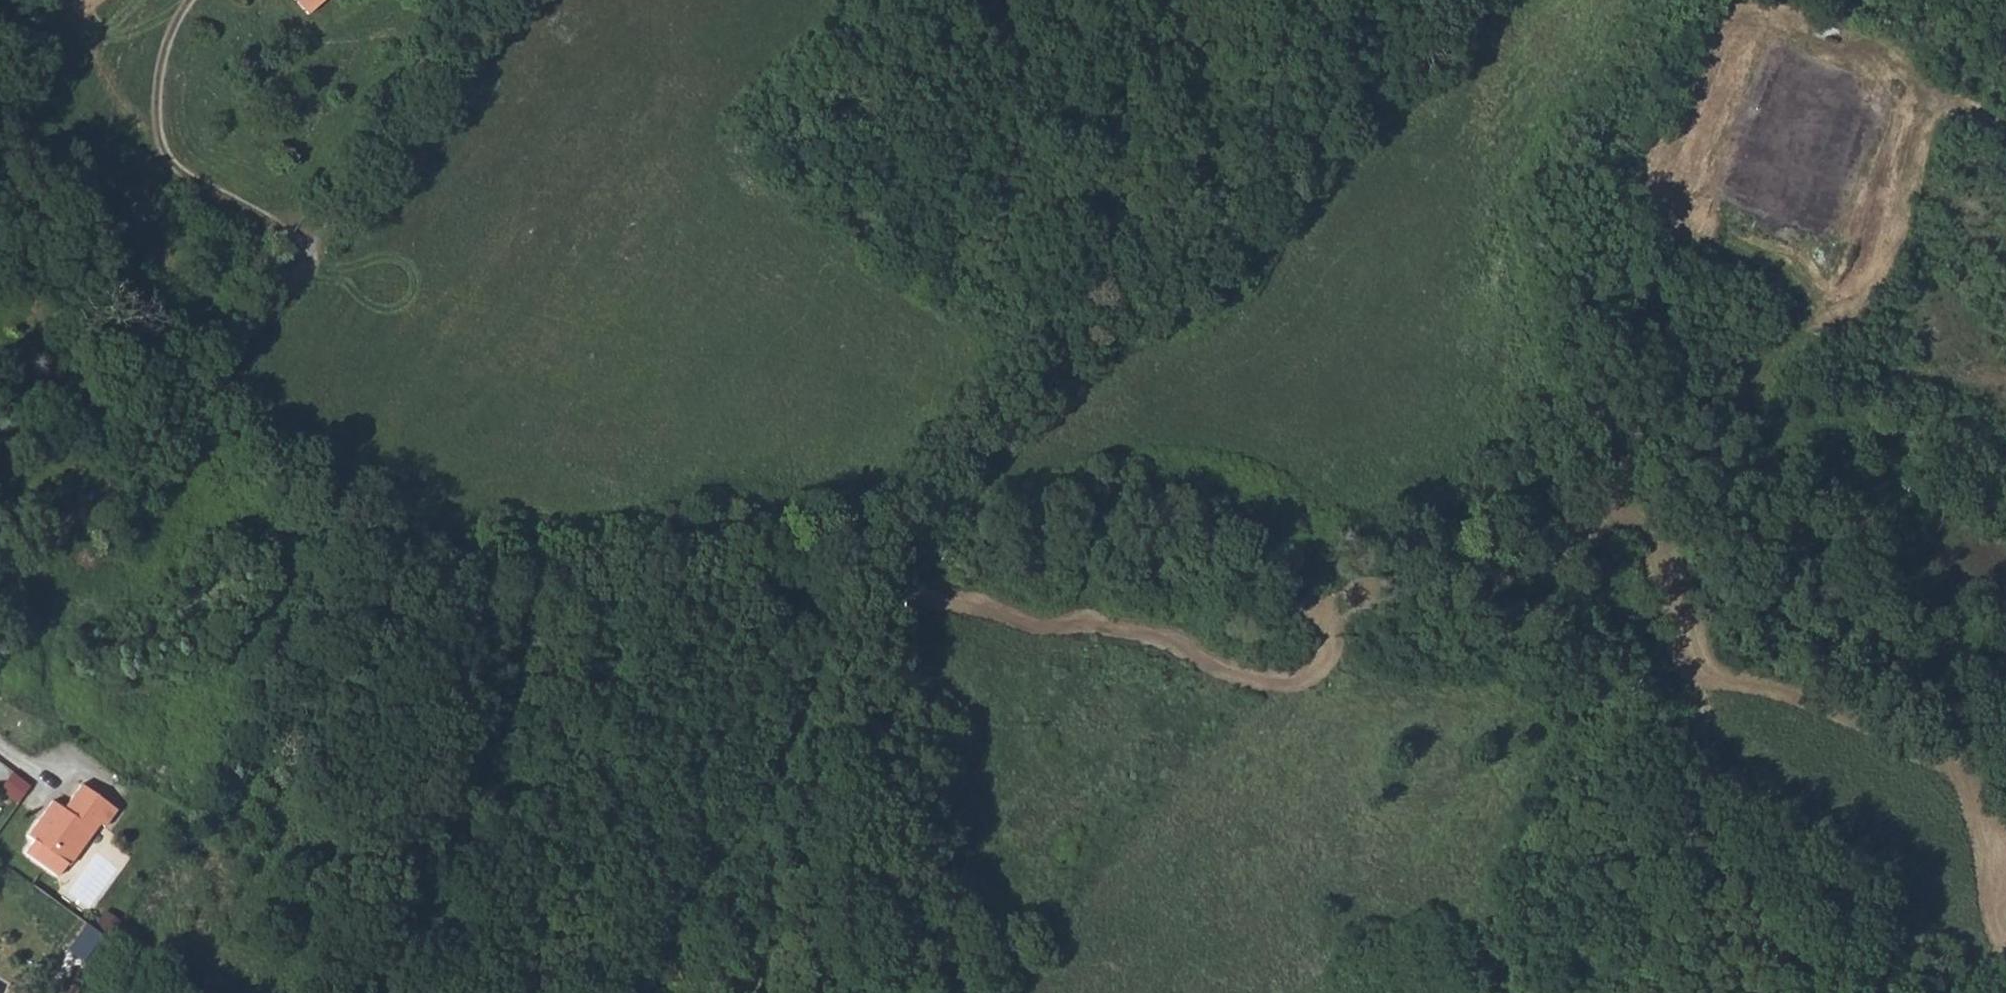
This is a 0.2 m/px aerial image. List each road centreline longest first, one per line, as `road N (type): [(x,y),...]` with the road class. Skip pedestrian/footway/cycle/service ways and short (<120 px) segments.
road 1 (residential): [(0,603),(301,280),(314,255),(183,173),(158,128),(163,56),(192,0)]
road 2 (track): [(2005,125),(1929,93),(1848,44)]

